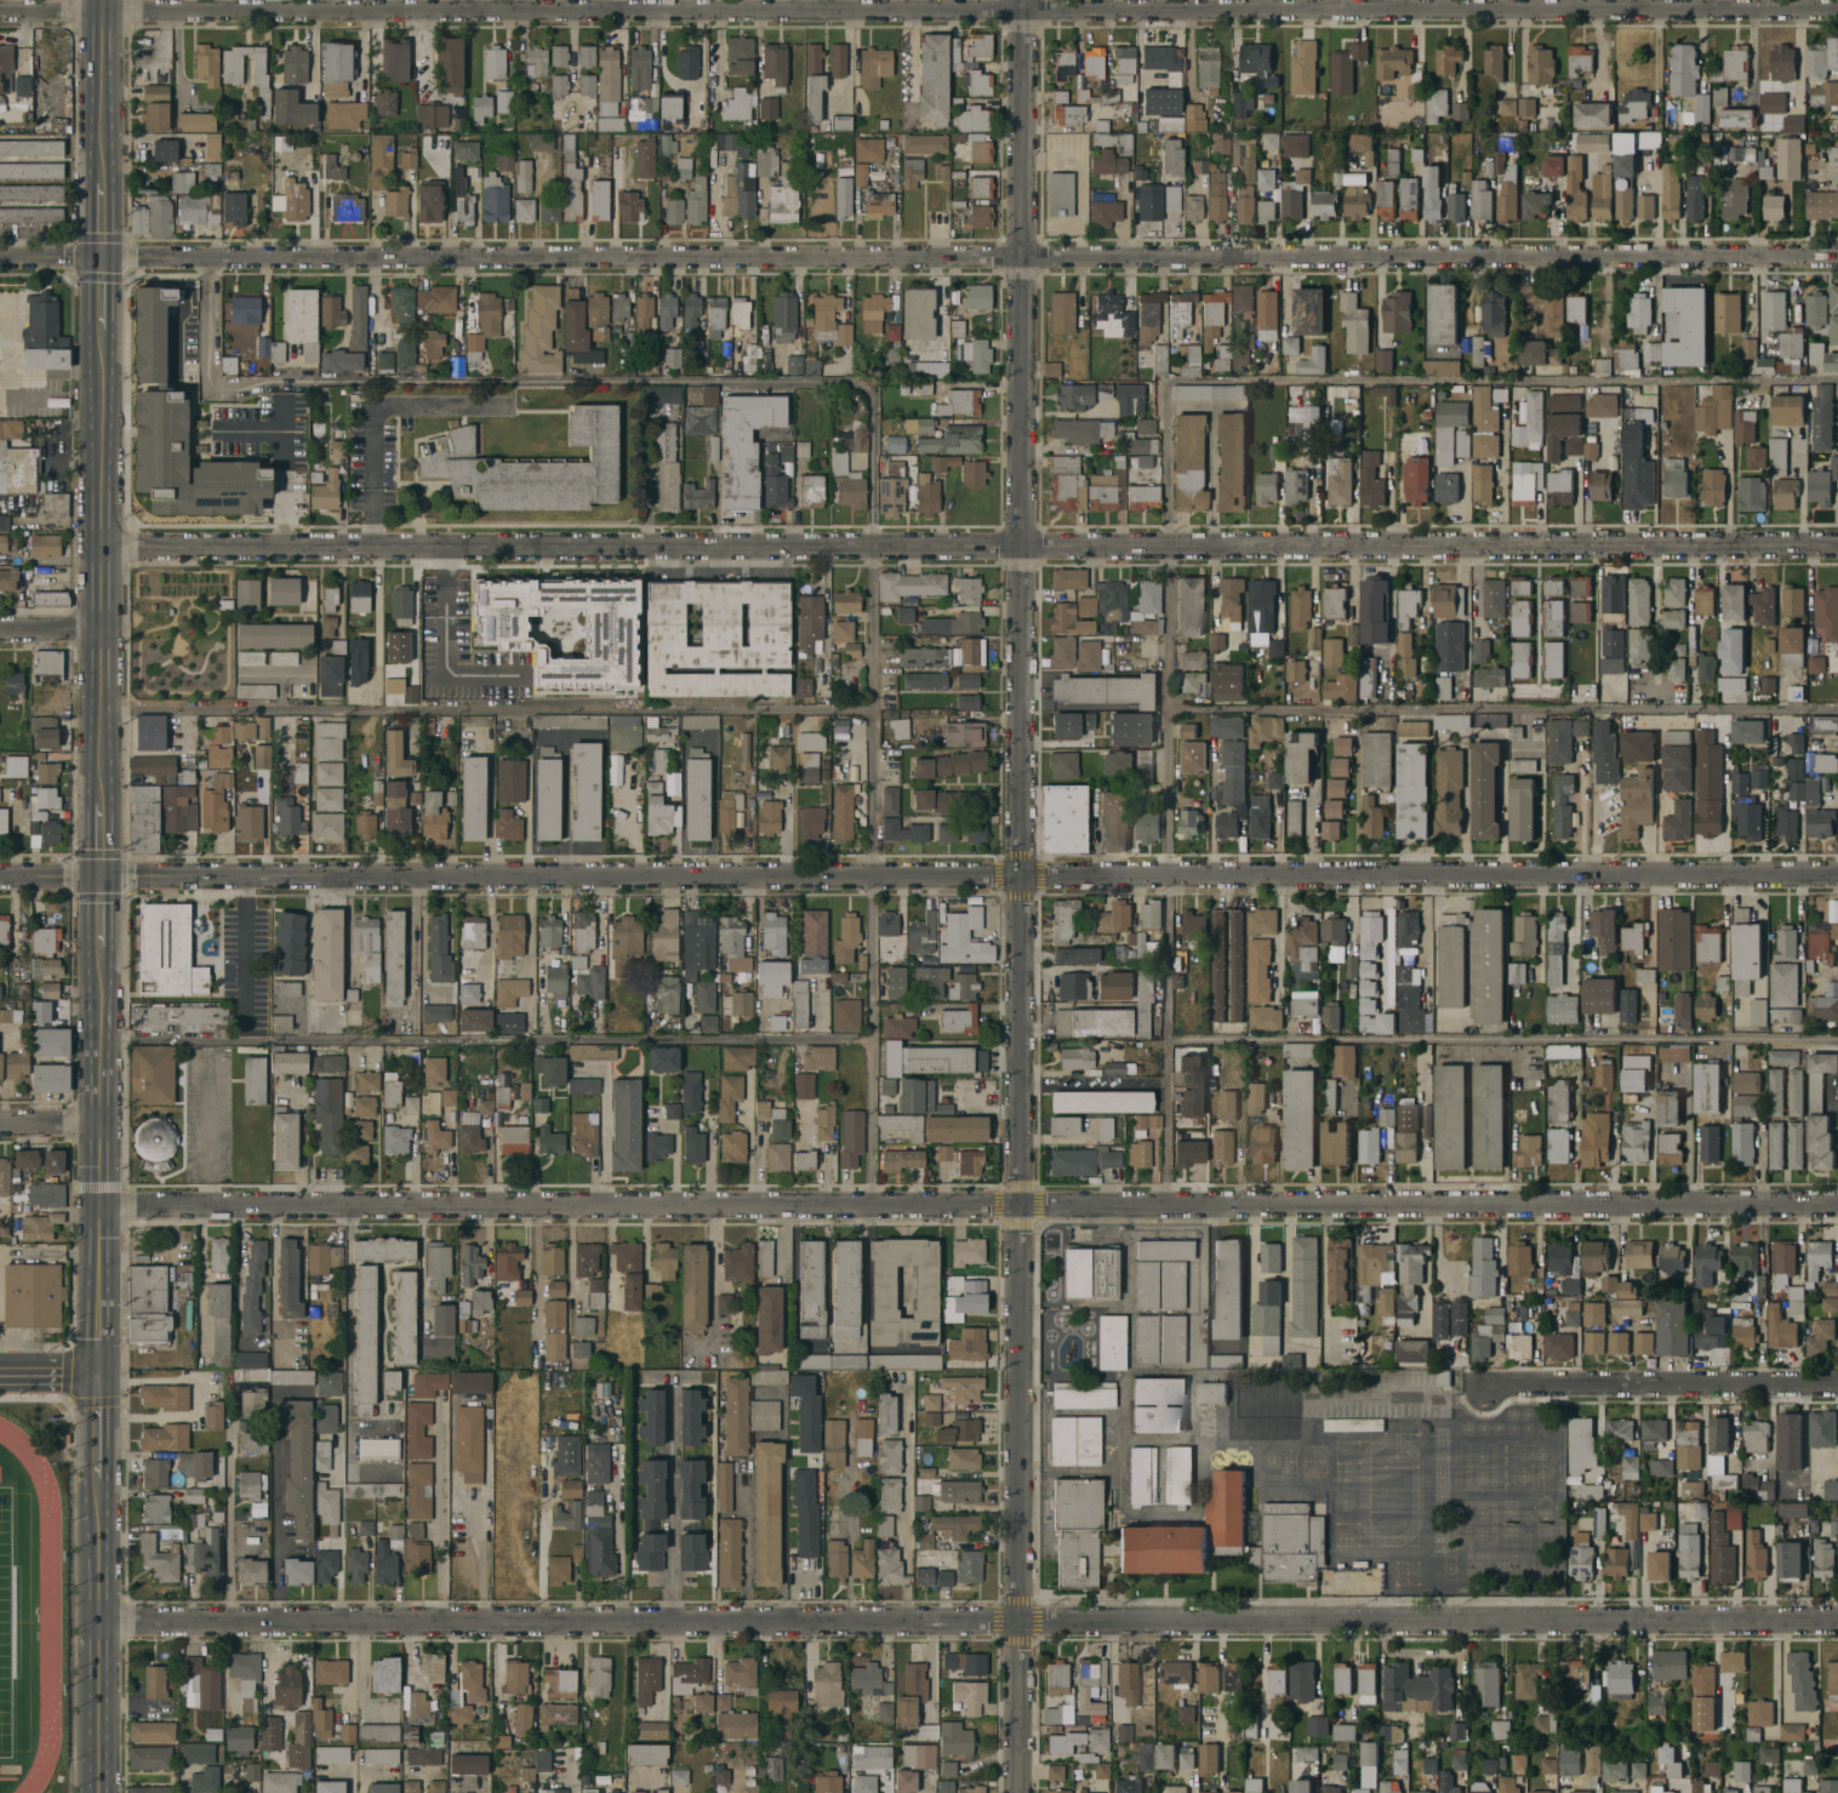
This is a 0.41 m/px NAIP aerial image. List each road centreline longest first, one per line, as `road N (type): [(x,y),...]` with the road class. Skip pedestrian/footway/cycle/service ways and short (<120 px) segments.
road 1 (residential): [(1837,256),(0,259)]
road 2 (residential): [(1837,875),(0,878)]
road 3 (residential): [(1837,11),(0,10)]
road 4 (residential): [(1022,0),(1018,1792)]
road 5 (residential): [(1837,1205),(99,1204)]
road 6 (residential): [(1837,1621),(101,1620)]
road 7 (residential): [(1837,546),(102,548)]
road 8 (secondary): [(102,329),(102,803)]
road 9 (secondary): [(102,943),(98,1372)]
road 10 (residential): [(1837,1383),(1484,1384)]
road 11 (secondary): [(98,1477),(101,1792)]
road 12 (secondary): [(103,0),(103,182)]

